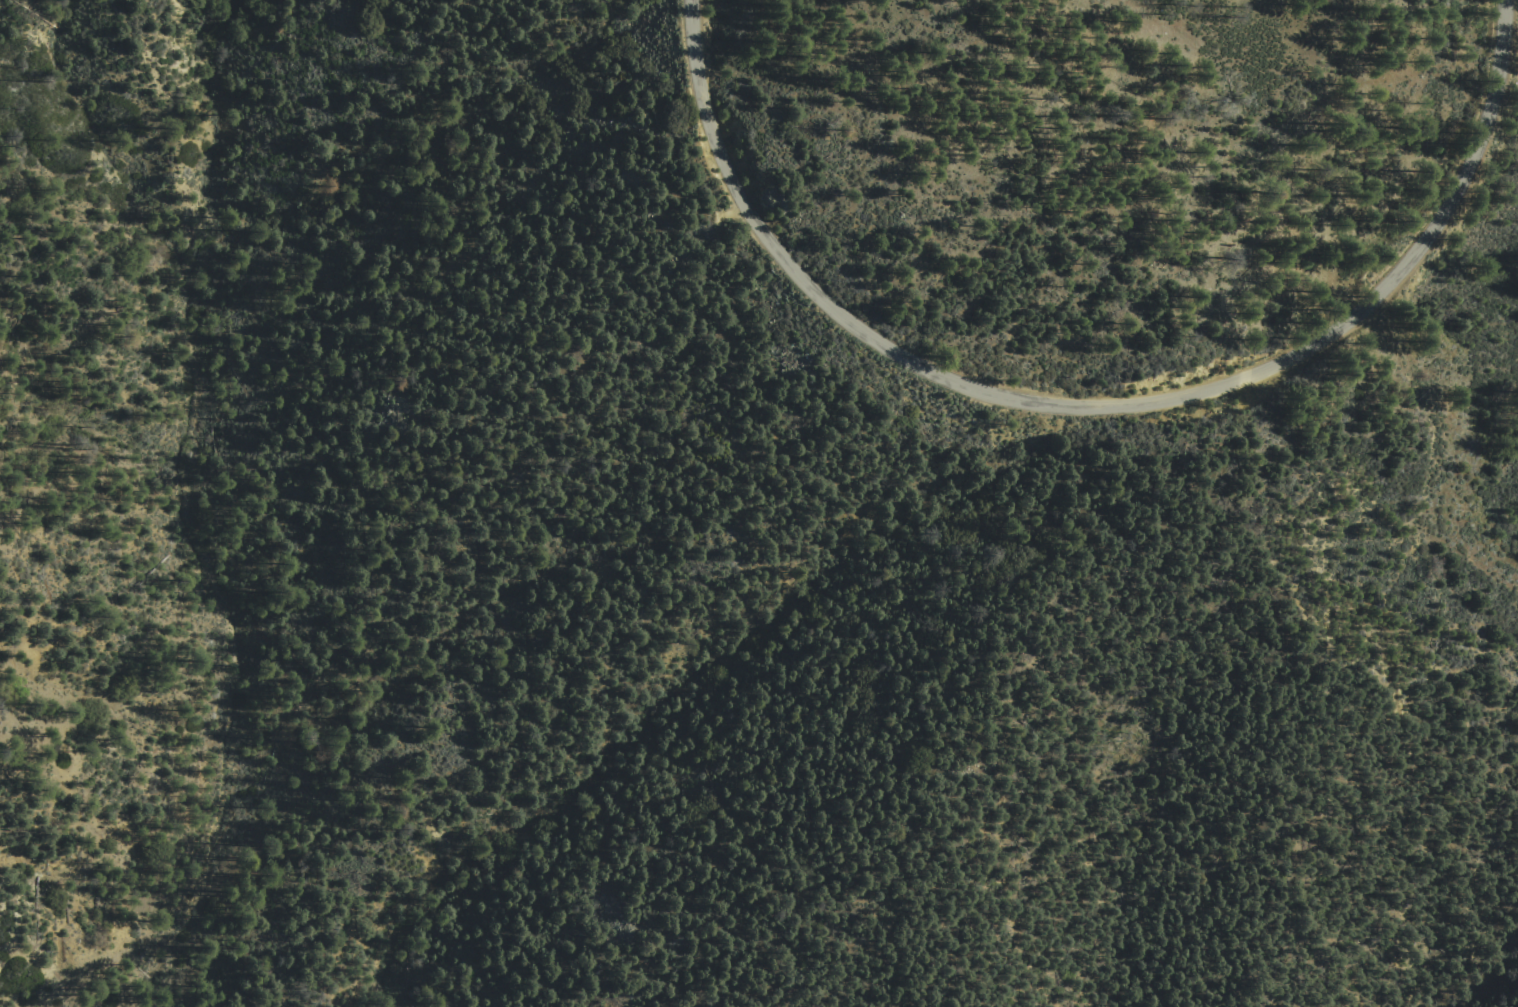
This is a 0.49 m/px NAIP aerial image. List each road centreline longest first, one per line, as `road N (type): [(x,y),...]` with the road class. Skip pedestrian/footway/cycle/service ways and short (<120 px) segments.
road 1 (residential): [(692,0),(708,104),(750,202),(807,280),(866,334),(926,369),(1024,402),(1076,408),(1173,401),(1263,375),(1320,346),(1383,292),(1449,211),(1475,160),(1499,82),(1506,0)]

